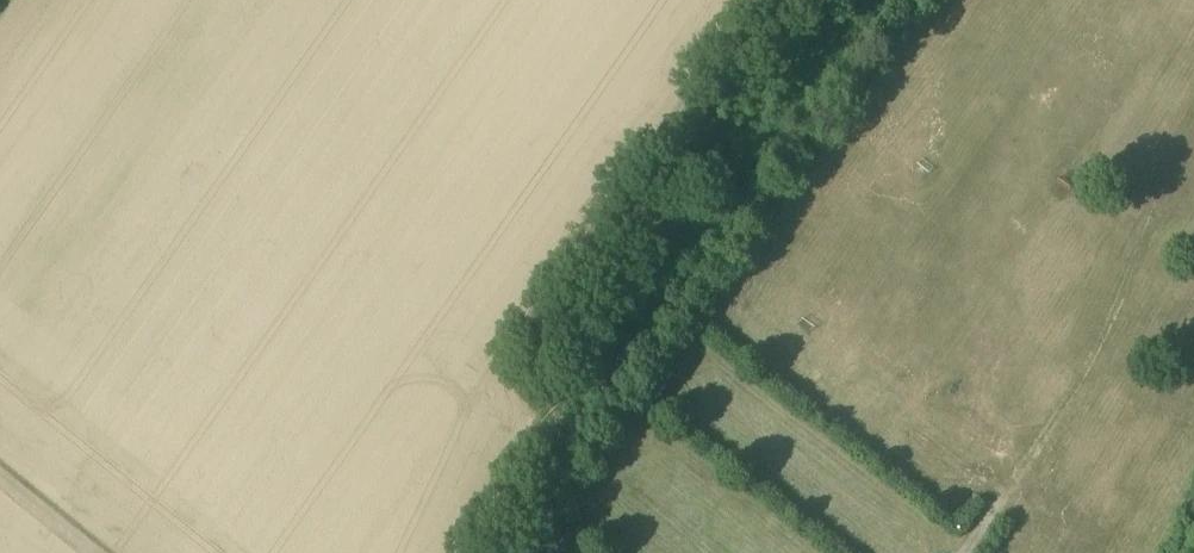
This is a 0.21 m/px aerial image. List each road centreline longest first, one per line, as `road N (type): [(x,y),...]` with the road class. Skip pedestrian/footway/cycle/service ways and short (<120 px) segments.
road 1 (track): [(1193,301),(1119,371),(999,508)]

